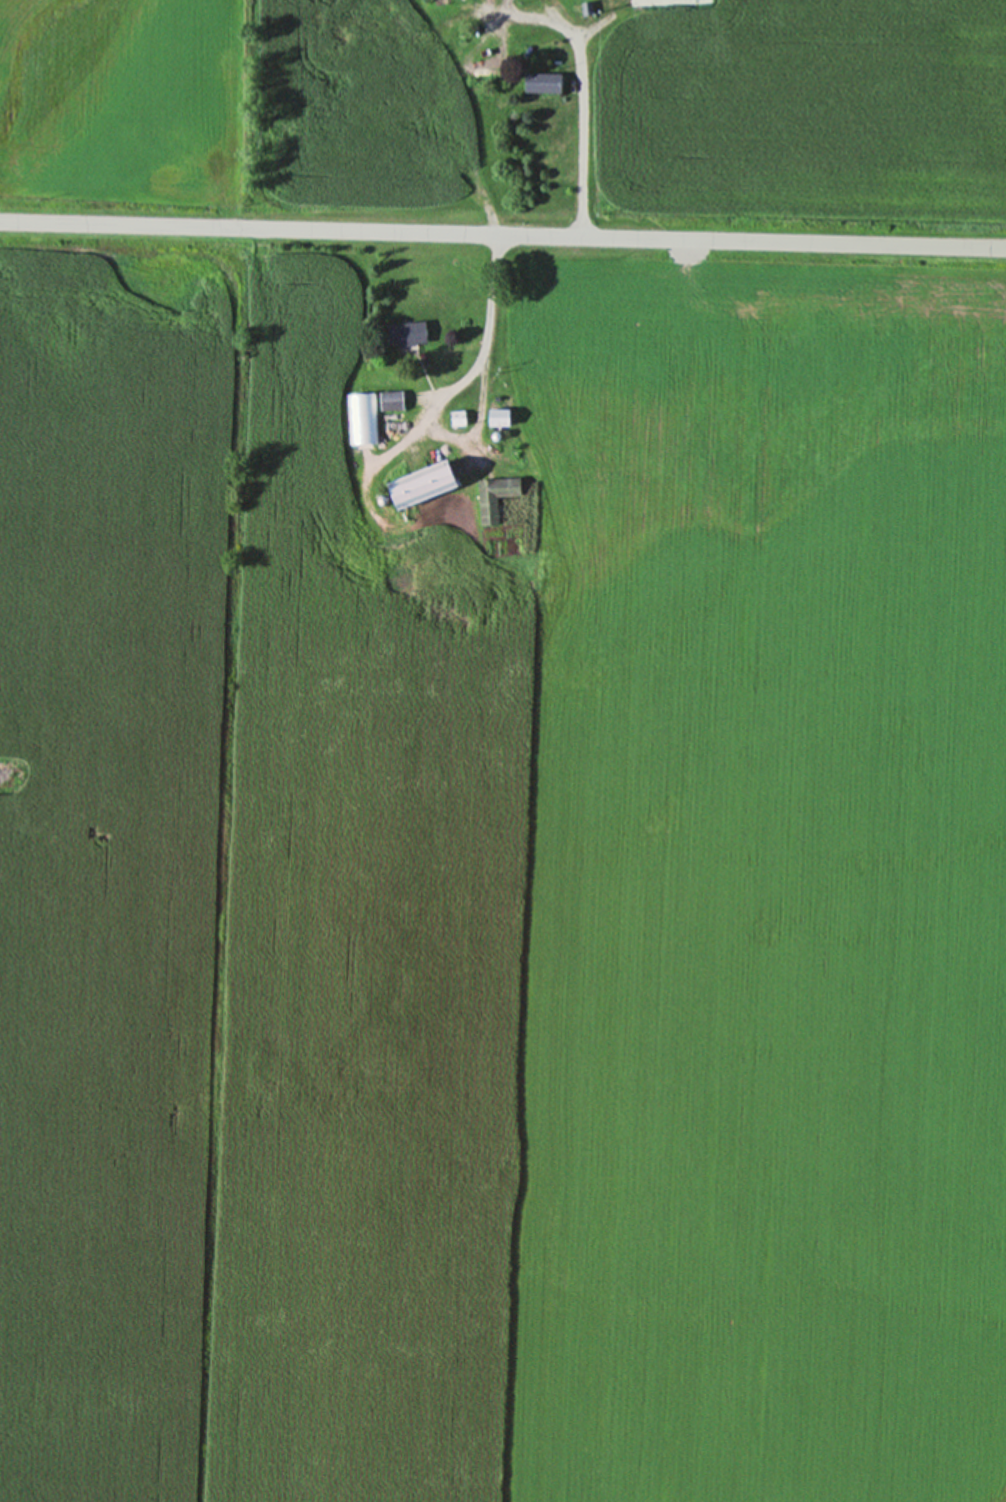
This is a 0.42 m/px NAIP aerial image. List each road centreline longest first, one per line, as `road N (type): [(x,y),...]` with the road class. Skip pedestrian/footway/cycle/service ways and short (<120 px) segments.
road 1 (residential): [(1005,247),(0,221)]

